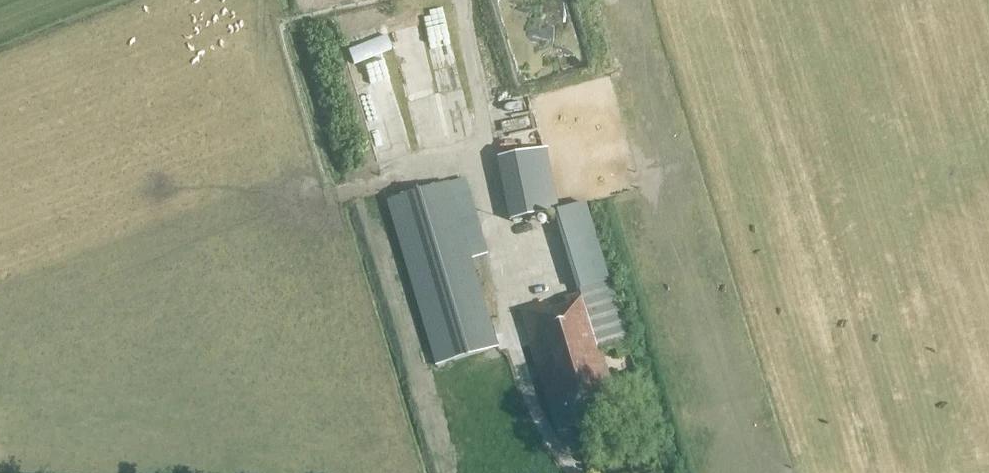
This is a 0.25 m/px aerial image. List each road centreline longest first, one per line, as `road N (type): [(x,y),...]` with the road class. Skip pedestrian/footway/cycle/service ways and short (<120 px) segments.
road 1 (track): [(479,158),(484,117),(464,0)]

